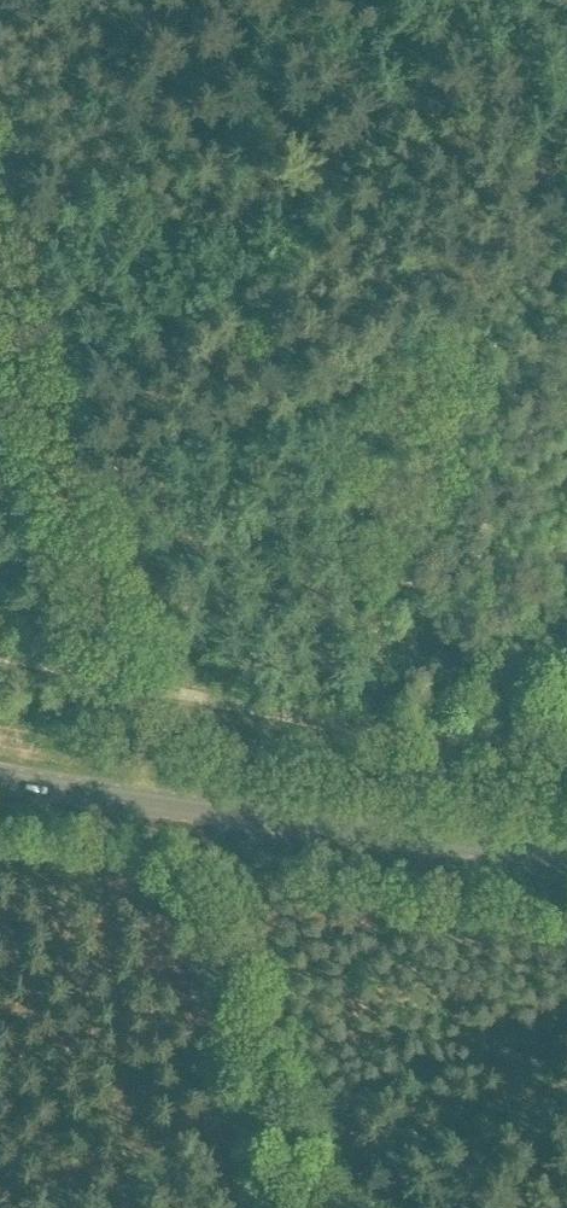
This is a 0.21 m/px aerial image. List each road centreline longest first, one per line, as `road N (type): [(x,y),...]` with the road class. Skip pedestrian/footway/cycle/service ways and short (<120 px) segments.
road 1 (track): [(310,1207),(189,837),(148,779),(146,686),(0,266)]
road 2 (tertiary): [(566,850),(426,839),(0,776)]

